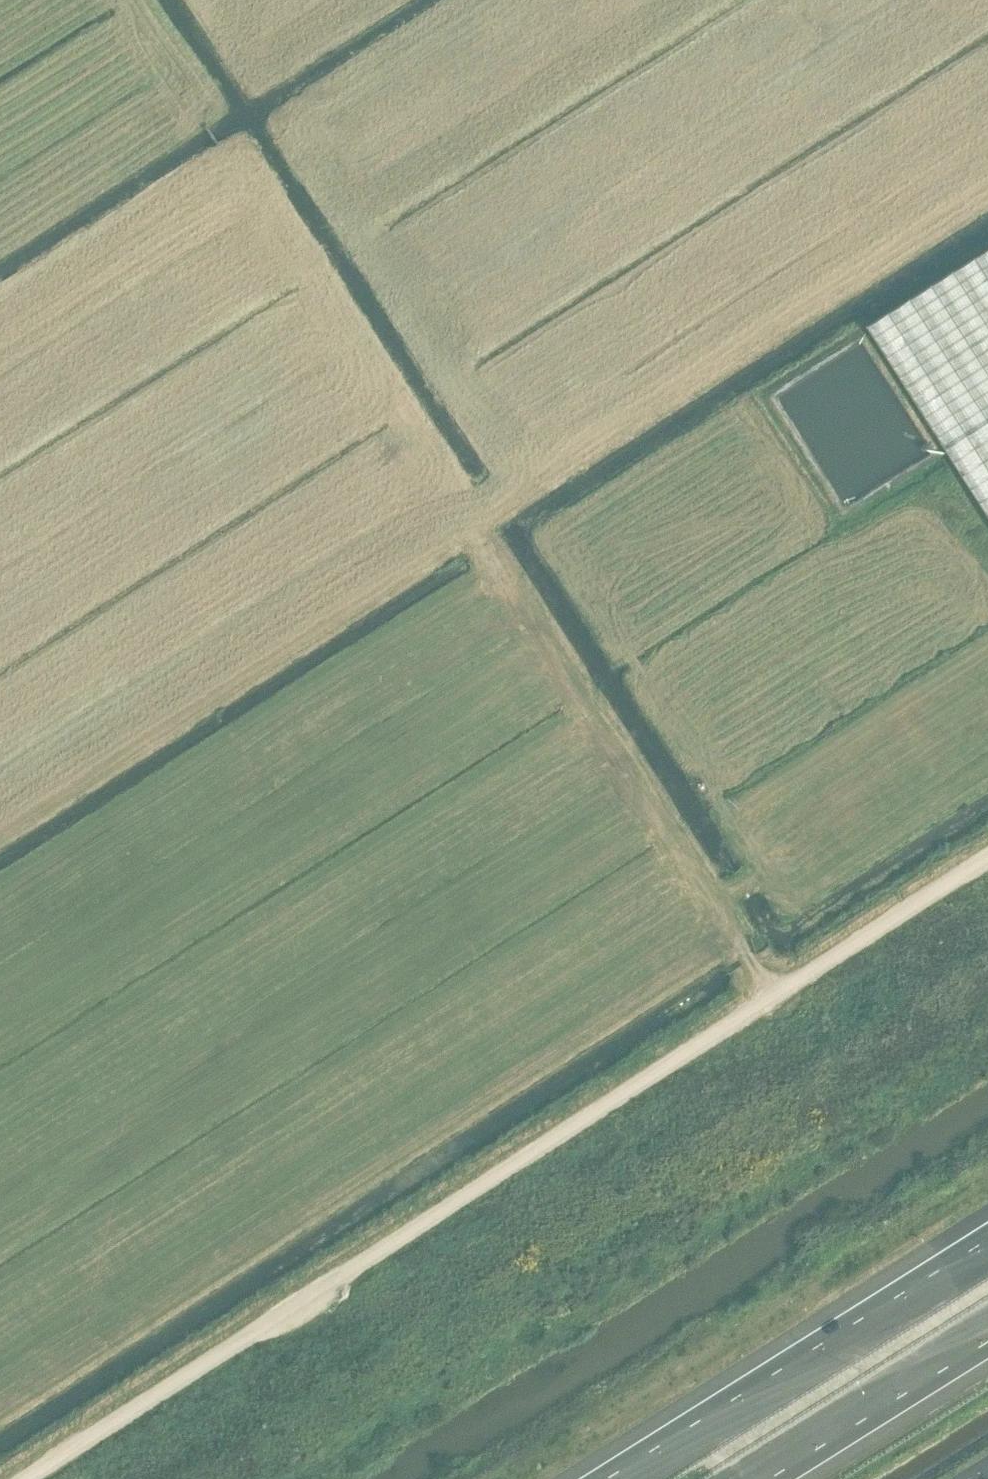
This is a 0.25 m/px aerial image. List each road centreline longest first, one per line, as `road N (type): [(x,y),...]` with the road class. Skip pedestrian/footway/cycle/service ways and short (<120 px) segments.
road 1 (motorway): [(987,1245),(617,1478)]
road 2 (motorway): [(755,1478),(987,1332)]

